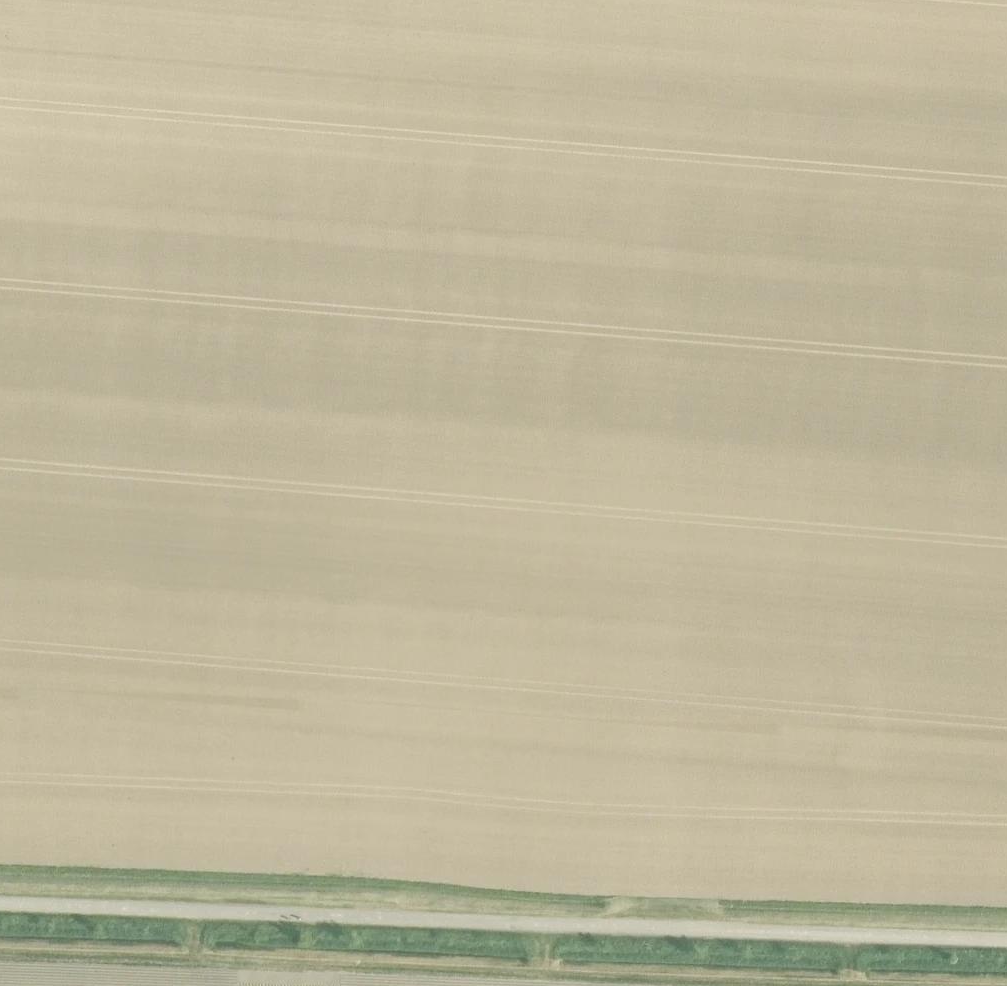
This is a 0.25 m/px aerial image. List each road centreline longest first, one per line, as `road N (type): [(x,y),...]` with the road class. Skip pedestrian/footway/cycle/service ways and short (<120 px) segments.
road 1 (unclassified): [(1006,942),(0,908)]

